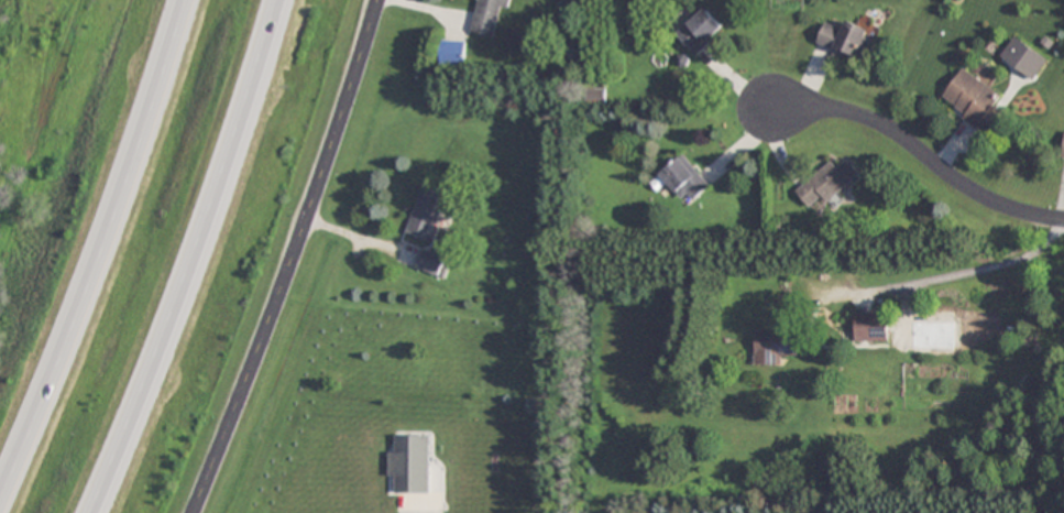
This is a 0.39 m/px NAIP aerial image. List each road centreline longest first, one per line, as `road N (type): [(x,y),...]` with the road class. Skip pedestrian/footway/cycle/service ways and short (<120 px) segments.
road 1 (motorway): [(99,512),(171,351),(284,0)]
road 2 (residential): [(191,512),(268,317),(375,0)]
road 3 (motorway): [(184,0),(63,346),(0,493)]
road 4 (residential): [(771,102),(848,109),(885,122),(979,192),(1012,208),(1063,216)]

